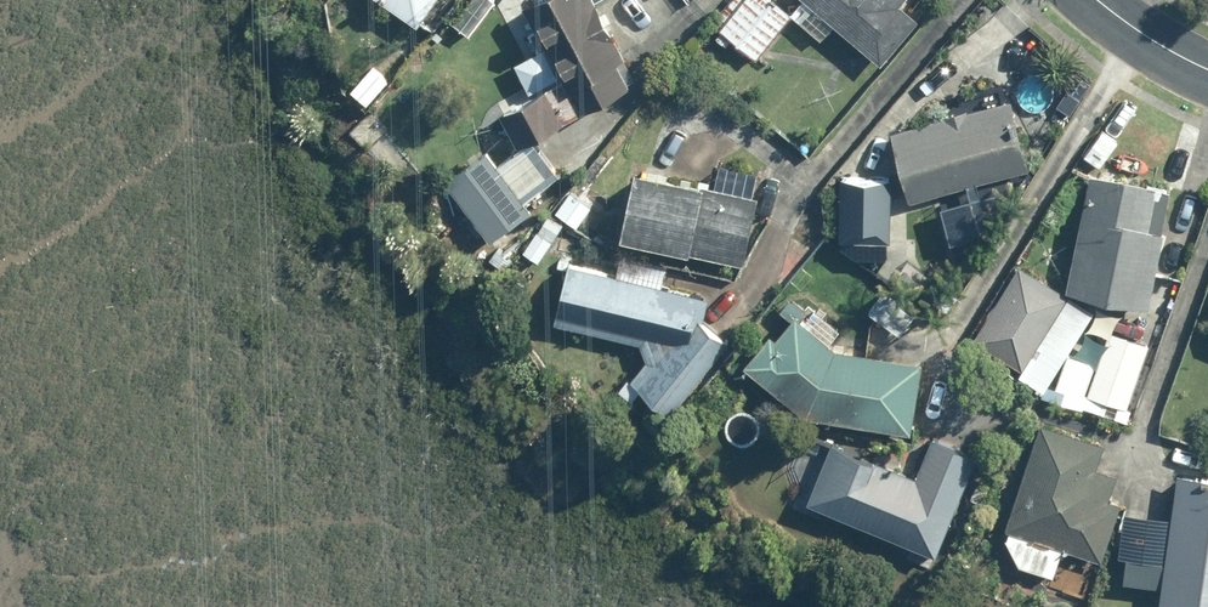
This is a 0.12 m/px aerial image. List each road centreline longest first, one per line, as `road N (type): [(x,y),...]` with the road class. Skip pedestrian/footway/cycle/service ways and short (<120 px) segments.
road 1 (residential): [(1207,71),(1152,44),(1100,0)]

